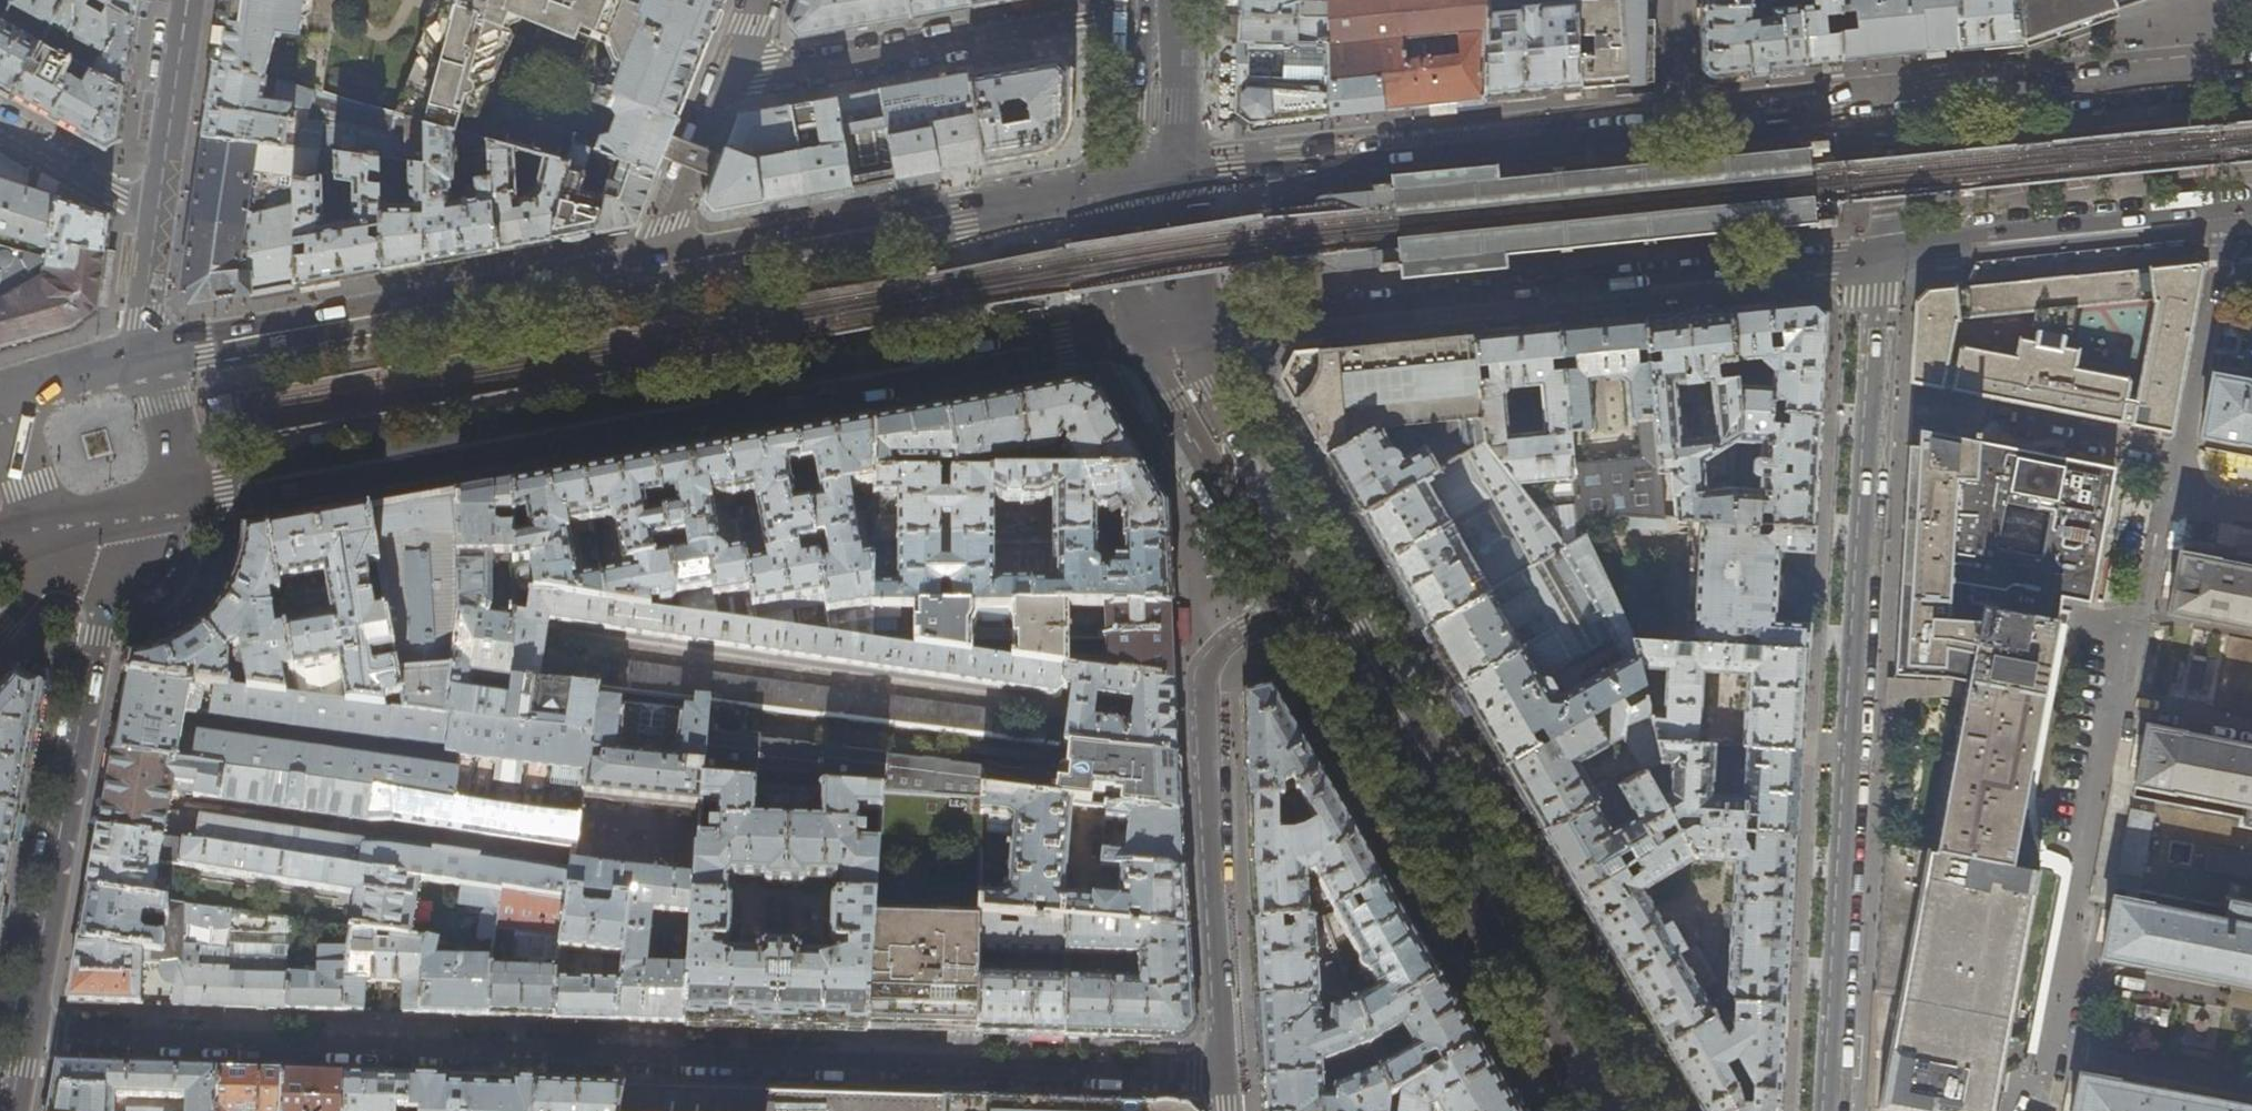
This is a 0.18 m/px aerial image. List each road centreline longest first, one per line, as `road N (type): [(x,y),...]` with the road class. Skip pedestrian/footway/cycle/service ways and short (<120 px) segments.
road 1 (residential): [(1223,1076),(25,1035)]
road 2 (primary): [(181,494),(224,480),(1163,328)]
road 3 (residential): [(1824,1110),(1874,298),(1885,254)]
road 4 (primary): [(1163,328),(1885,254)]
road 5 (primary): [(1609,1110),(1308,590)]
road 6 (residential): [(1223,1076),(1205,671),(1229,634),(1308,590)]
road 7 (primary): [(1685,124),(1152,176)]
road 8 (primary): [(650,258),(142,351)]
road 9 (primary): [(1152,176),(650,258)]
road 10 (residential): [(1156,7),(722,80)]
road 11 (residential): [(25,1035),(104,605)]
road 12 (primary): [(1885,254),(2251,216)]
road 13 (primary): [(2251,66),(1893,104)]
road 14 (primary): [(1308,590),(1163,328)]
road 15 (primary): [(1893,104),(1685,124)]
road 16 (residential): [(150,201),(179,0)]
road 17 (residential): [(650,258),(722,80)]
road 18 (primary): [(1152,176),(1156,7)]
road 19 (residential): [(150,201),(109,188),(0,126)]
road 20 (residential): [(104,605),(136,605),(174,580),(188,541),(181,494)]
road 21 (residential): [(0,397),(46,547)]
road 22 (primary): [(1163,328),(1152,176)]
road 23 (residential): [(142,351),(135,315),(150,201)]
road 24 (primary): [(1893,104),(1885,254)]
road 25 (residential): [(181,494),(142,351)]
road 26 (primary): [(142,351),(0,385)]
road 27 (primary): [(46,547),(181,494)]
road 28 (residential): [(1686,0),(1685,124)]

